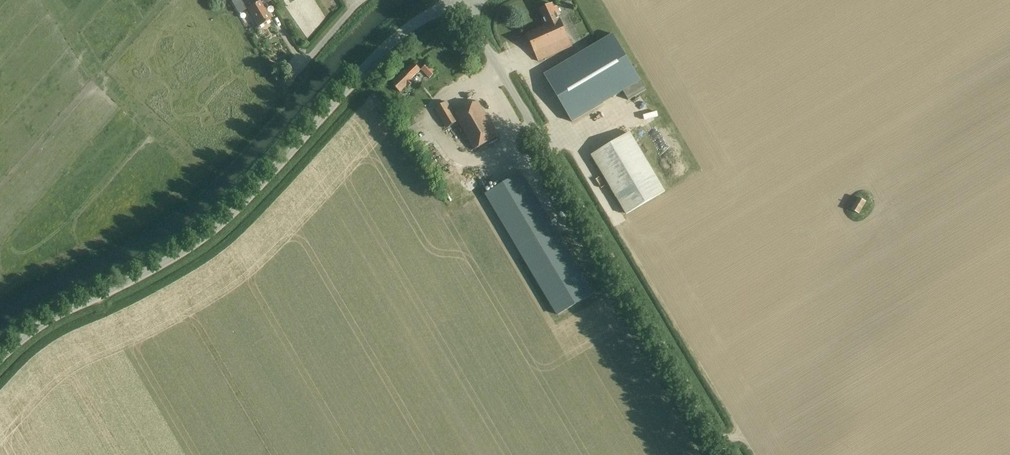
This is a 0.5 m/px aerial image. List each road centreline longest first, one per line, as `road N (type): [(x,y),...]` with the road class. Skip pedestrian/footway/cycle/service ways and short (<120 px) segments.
road 1 (unclassified): [(0,358),(32,328),(147,274),(222,224),(396,38),(460,3)]
road 2 (unclassified): [(726,454),(460,3)]

